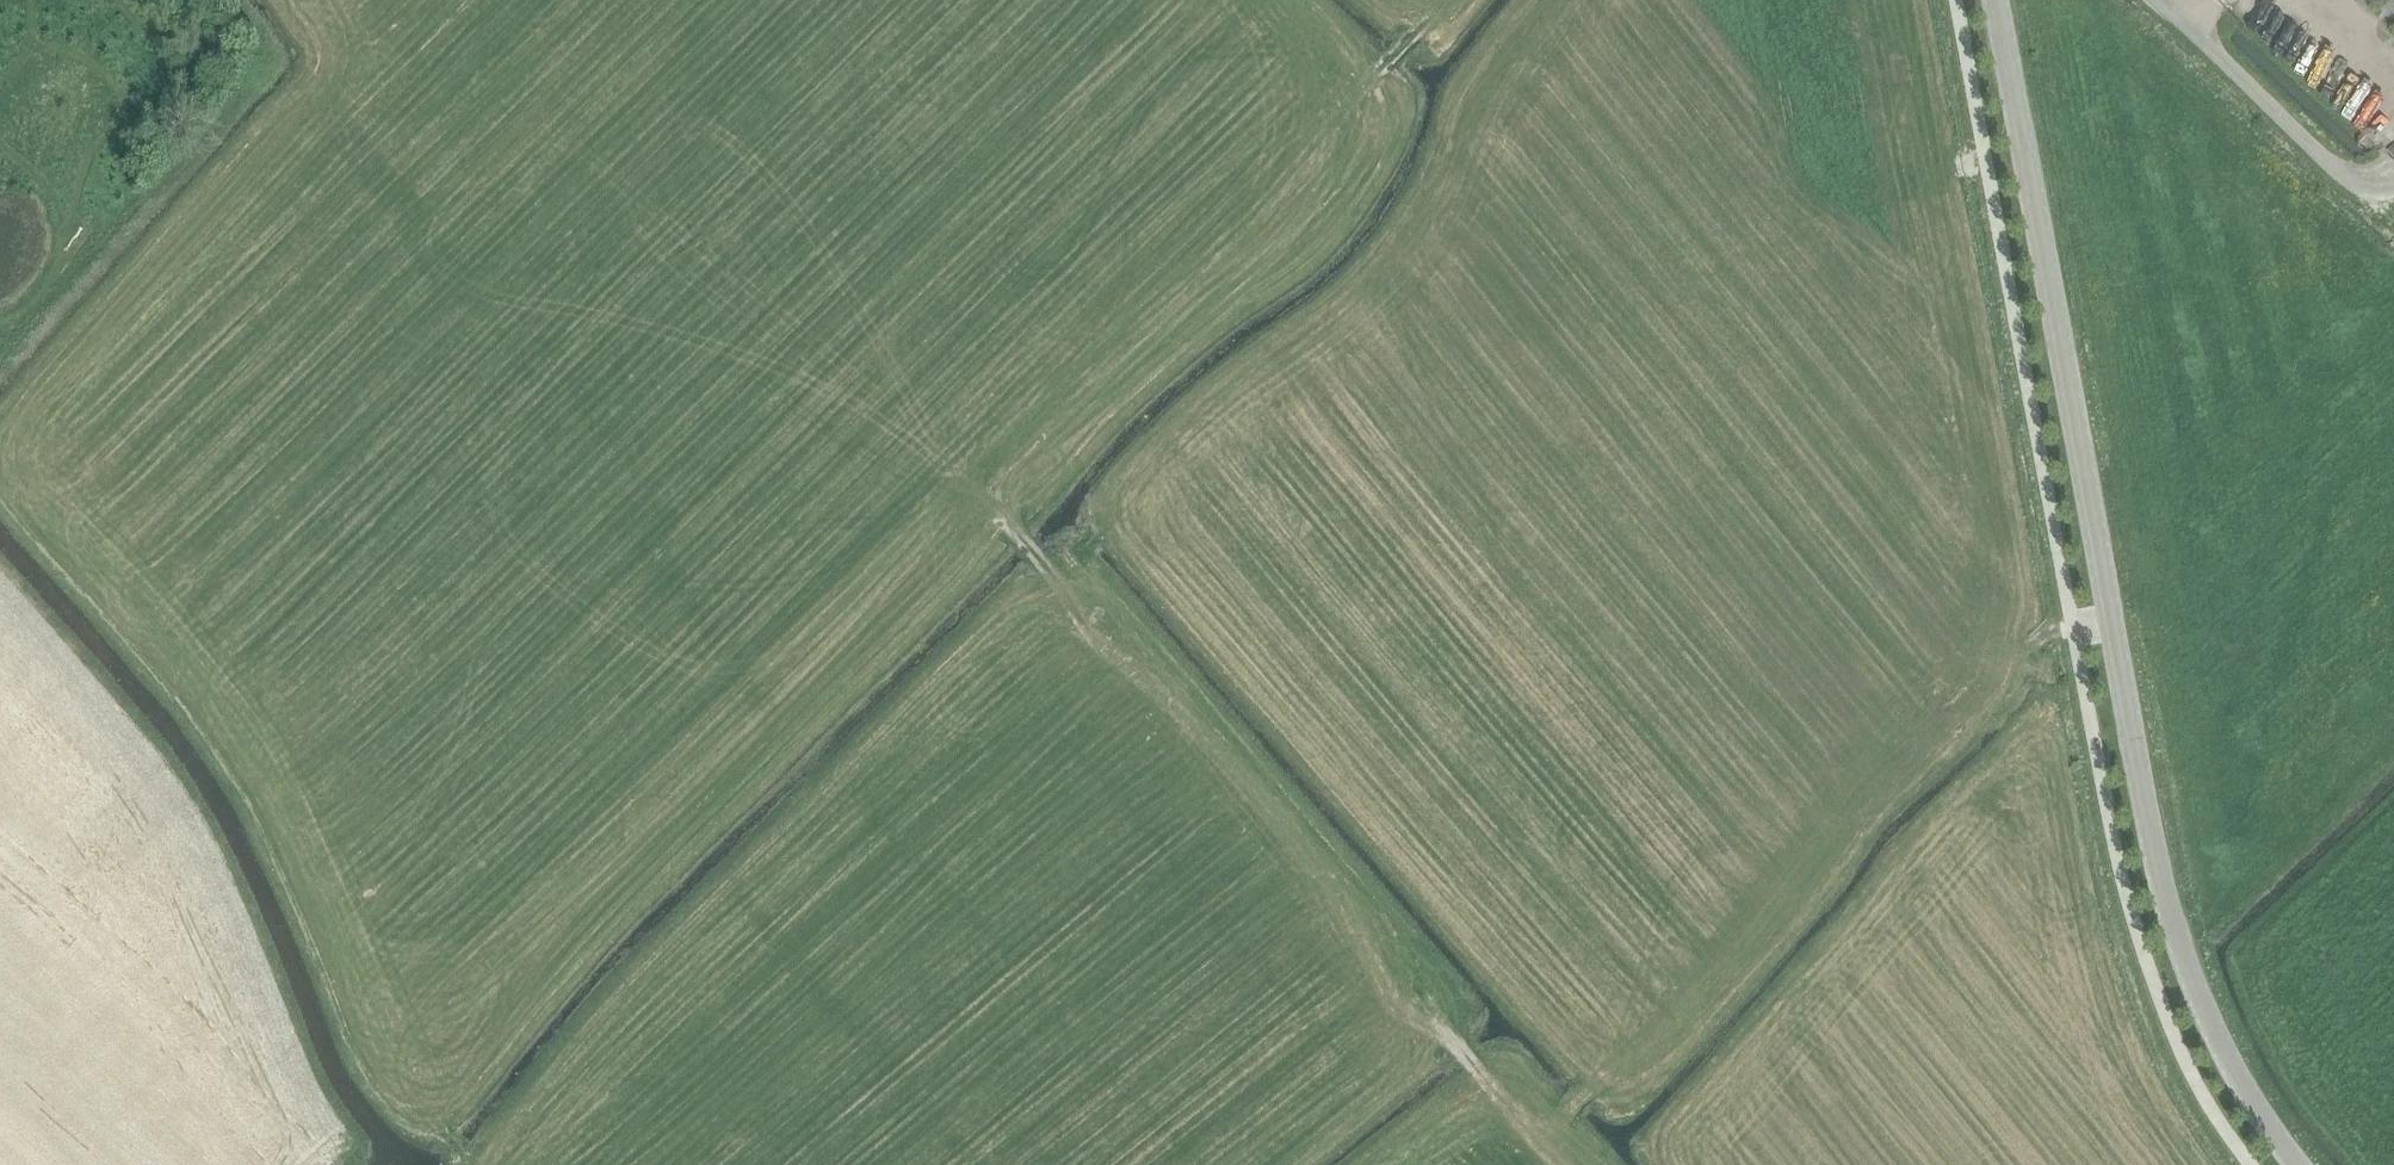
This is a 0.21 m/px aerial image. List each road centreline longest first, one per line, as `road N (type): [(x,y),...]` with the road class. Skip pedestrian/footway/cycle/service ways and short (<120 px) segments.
road 1 (tertiary): [(2300,1164),(2223,1051),(2165,895),(1997,0)]

